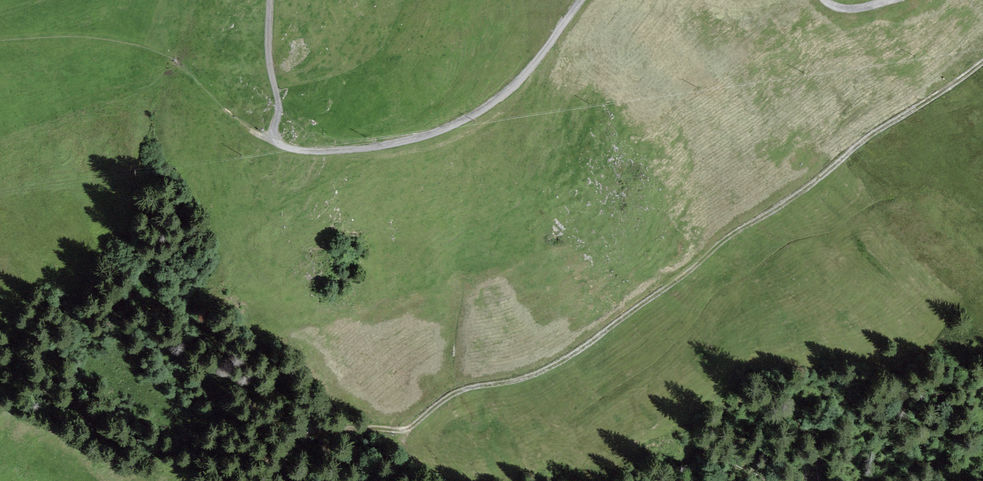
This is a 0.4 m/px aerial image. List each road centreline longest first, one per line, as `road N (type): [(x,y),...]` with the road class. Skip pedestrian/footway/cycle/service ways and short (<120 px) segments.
road 1 (track): [(982,63),(872,135),(578,352),(539,374),(456,395),(410,430),(341,446),(302,480)]
road 2 (track): [(279,142),(315,152),(437,133),(497,99),(584,0)]
road 3 (track): [(270,0),(278,110),(270,138)]

